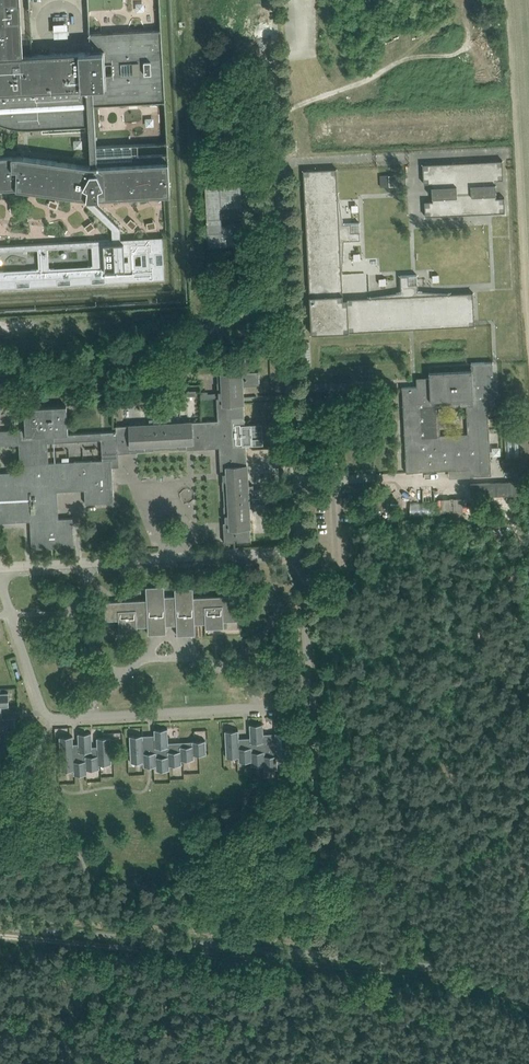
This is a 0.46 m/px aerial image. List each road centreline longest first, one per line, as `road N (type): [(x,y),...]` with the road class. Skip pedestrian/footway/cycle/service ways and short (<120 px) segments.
road 1 (track): [(0,937),(342,966),(528,1005)]
road 2 (track): [(158,316),(0,322)]
road 3 (track): [(102,935),(116,993),(116,1063)]

